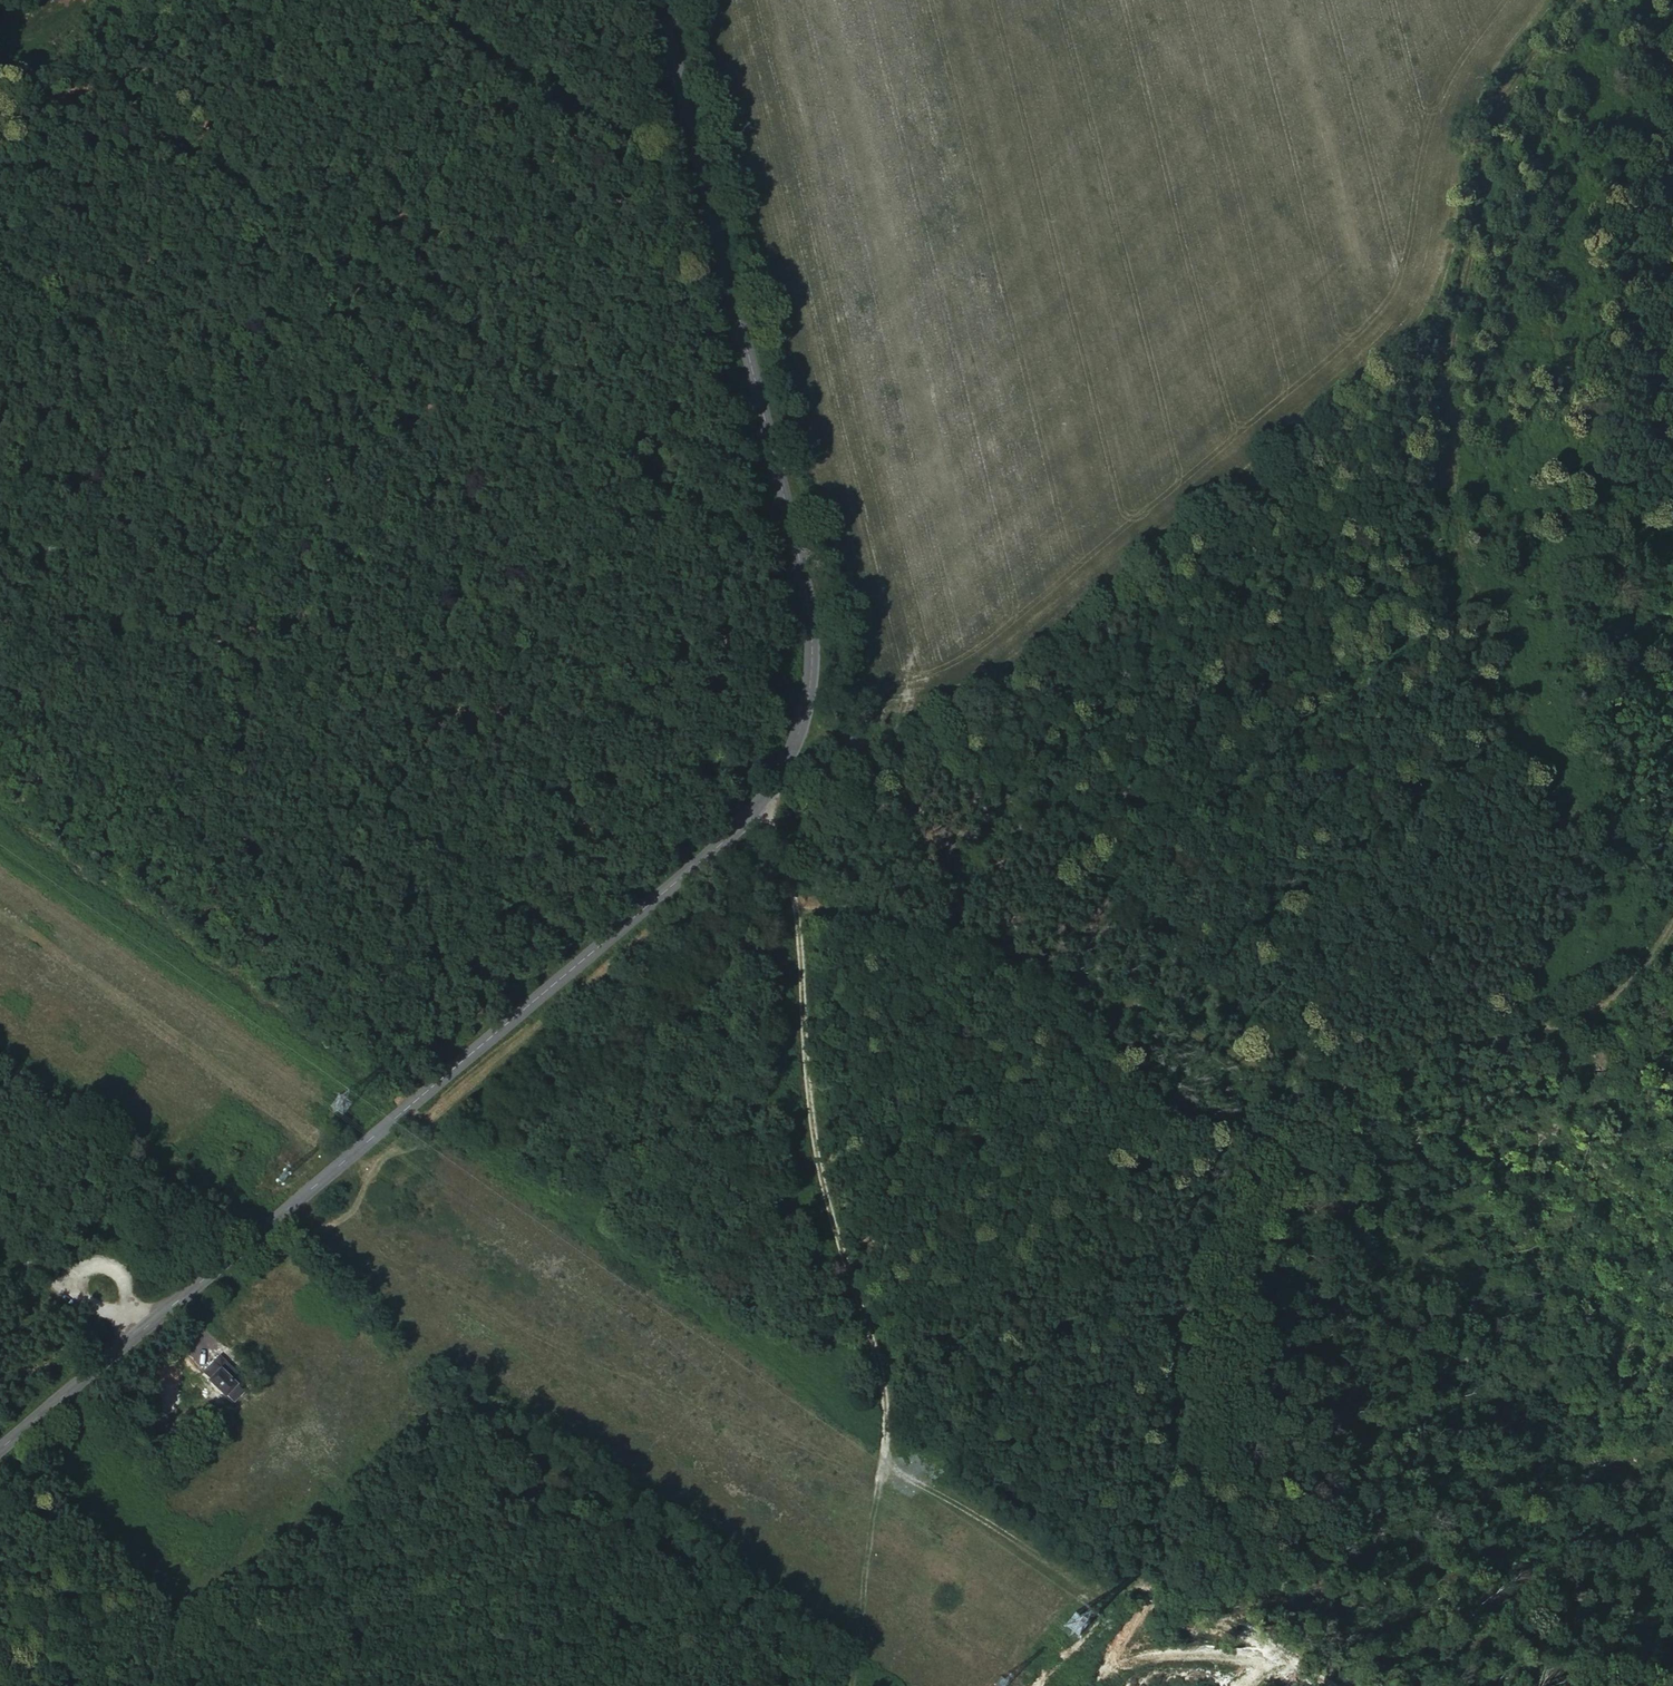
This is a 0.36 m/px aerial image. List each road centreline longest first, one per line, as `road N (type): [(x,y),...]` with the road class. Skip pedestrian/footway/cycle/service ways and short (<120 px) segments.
road 1 (tertiary): [(665,0),(831,661),(802,761),(687,871),(0,1447)]
road 2 (track): [(845,1685),(885,1421),(824,1196),(803,1071),(790,881),(761,800)]

